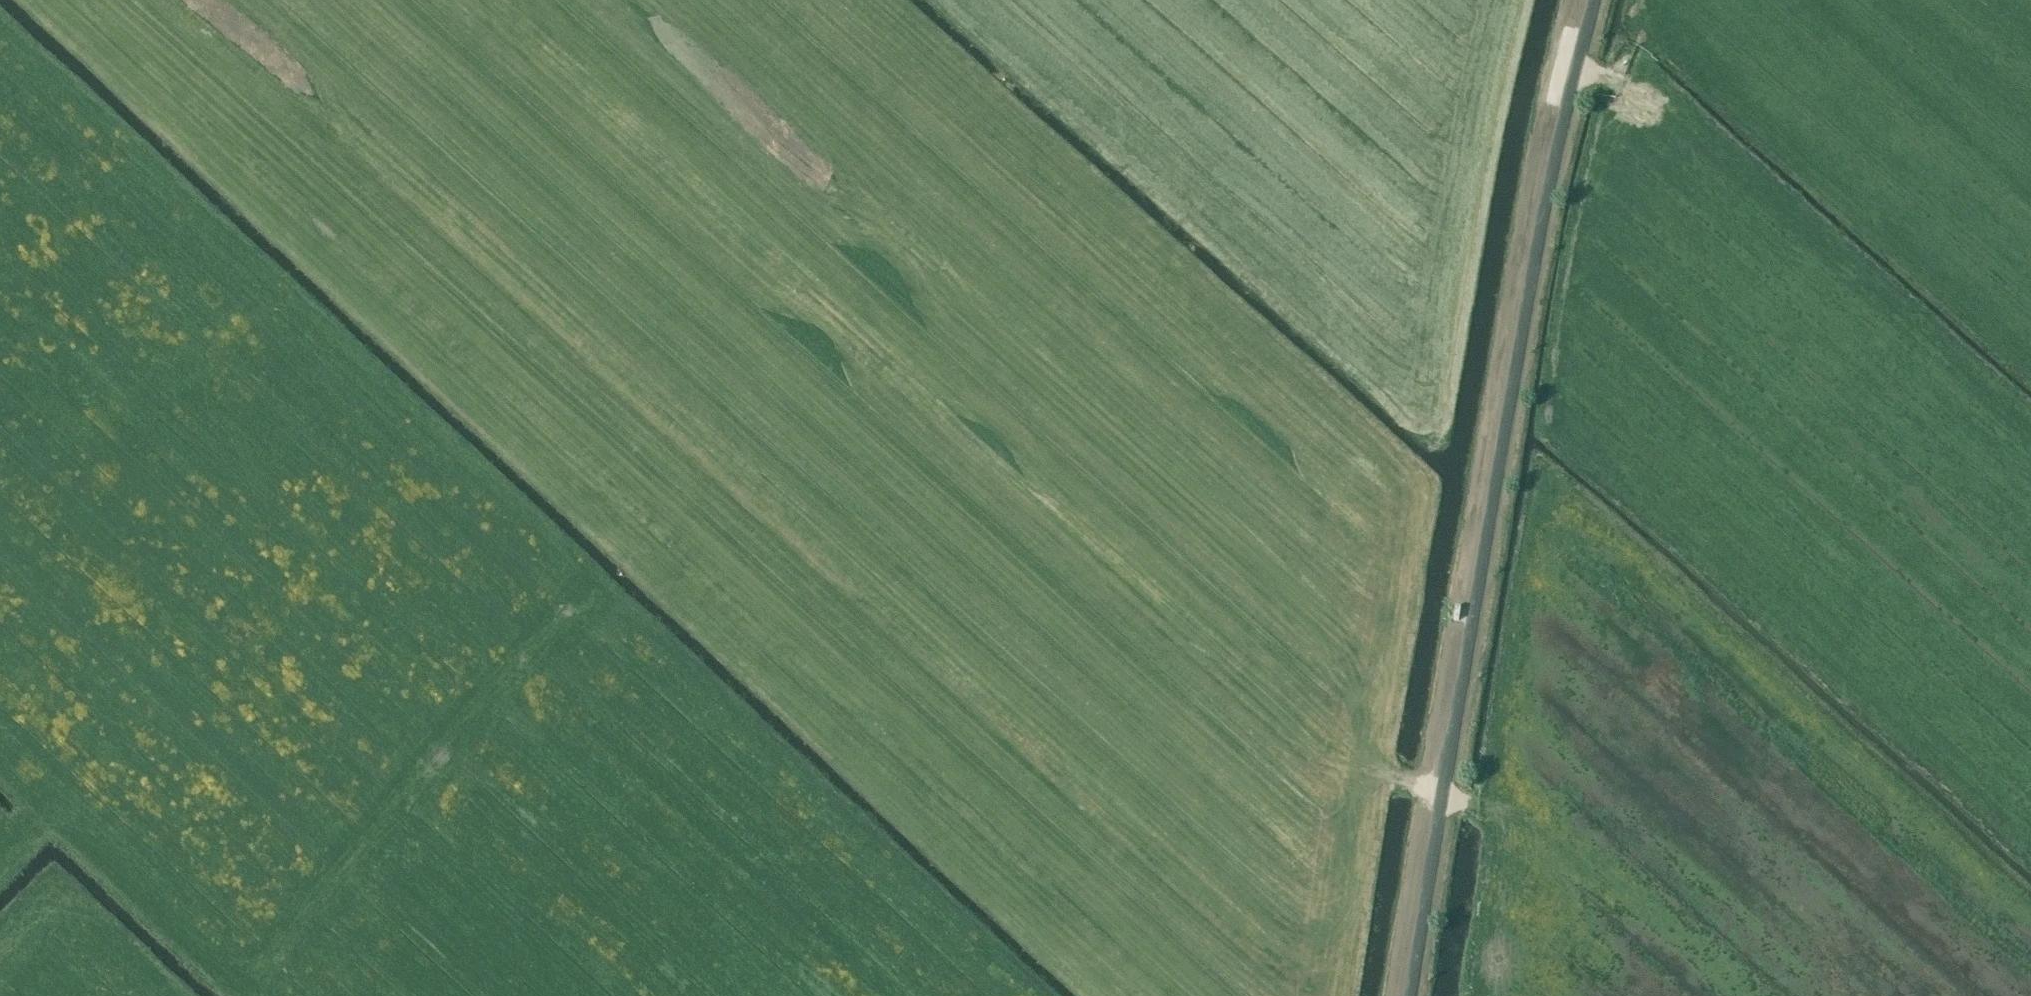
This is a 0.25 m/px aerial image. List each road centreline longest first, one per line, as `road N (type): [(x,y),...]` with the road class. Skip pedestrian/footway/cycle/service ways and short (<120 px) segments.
road 1 (unclassified): [(1412,995),(1523,325),(1590,0)]

